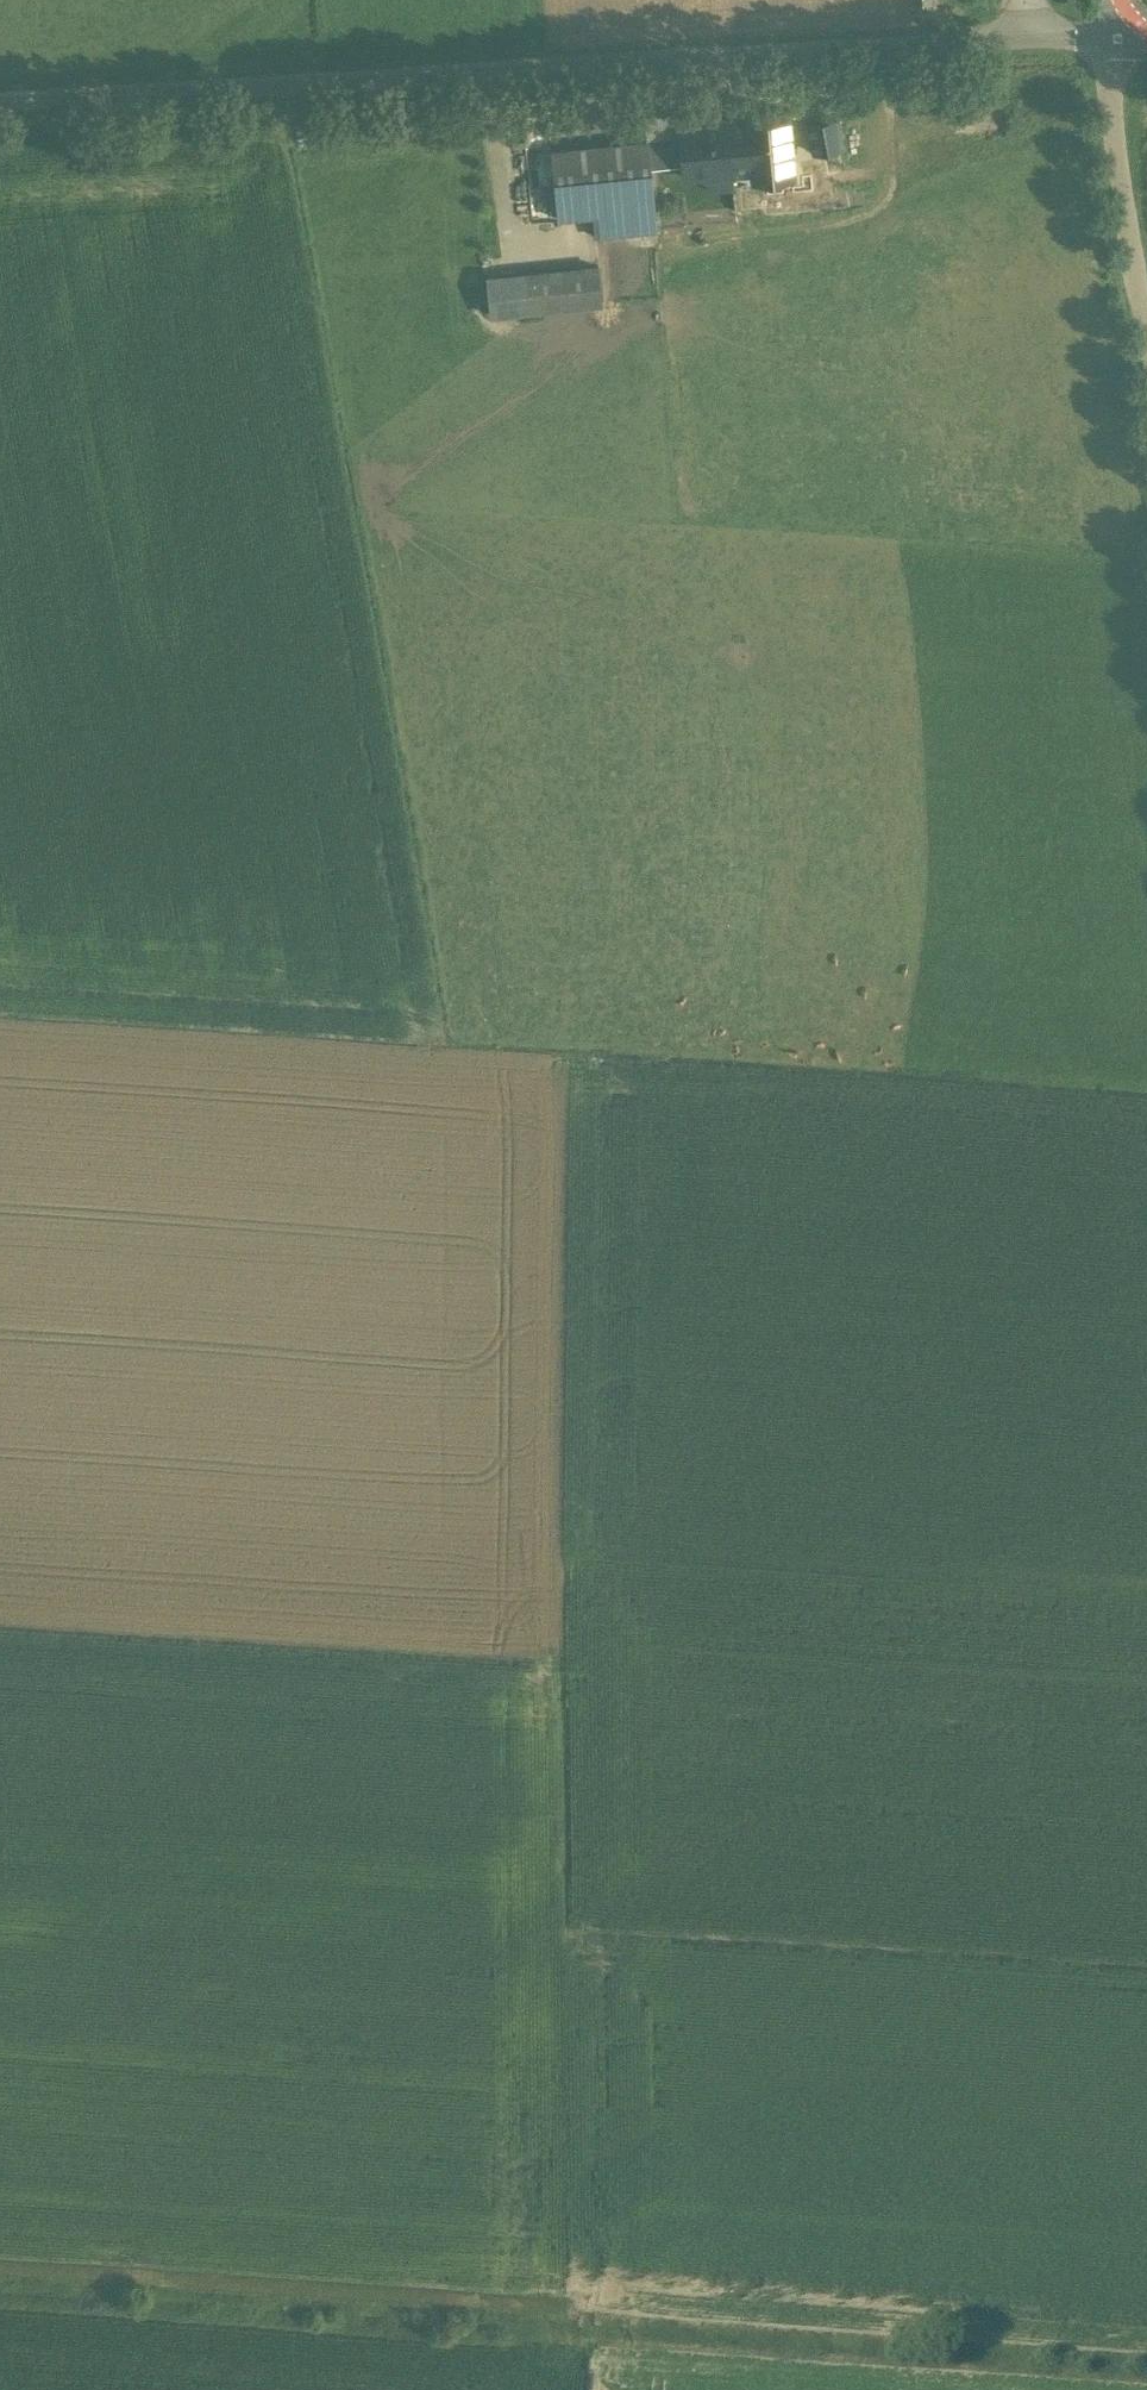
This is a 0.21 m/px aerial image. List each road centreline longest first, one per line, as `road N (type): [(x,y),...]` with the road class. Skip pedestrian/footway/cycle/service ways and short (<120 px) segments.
road 1 (unclassified): [(0,103),(1116,38)]
road 2 (unclassified): [(1116,38),(1146,297)]

